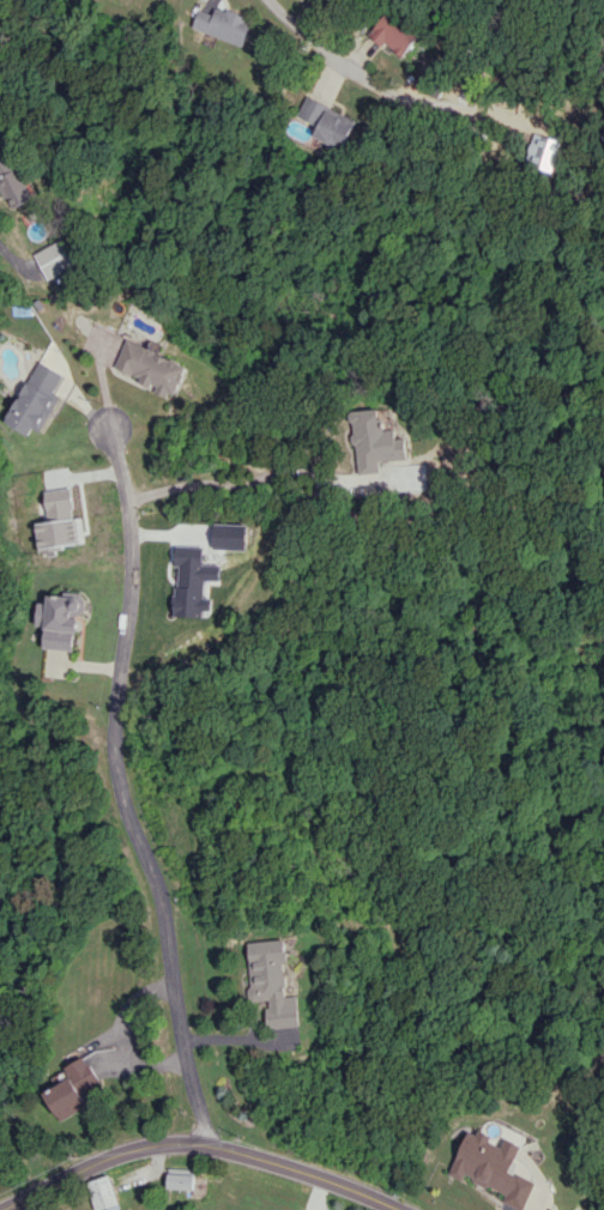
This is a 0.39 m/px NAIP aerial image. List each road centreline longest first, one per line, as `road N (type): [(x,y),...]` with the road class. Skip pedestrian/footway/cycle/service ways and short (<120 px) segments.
road 1 (residential): [(204,1149),(149,861),(115,785),(110,745),(135,567),(109,428)]
road 2 (residential): [(399,1209),(325,1178),(204,1149),(168,1149),(19,1209)]
road 3 (residential): [(554,139),(427,105),(328,66),(268,0)]

